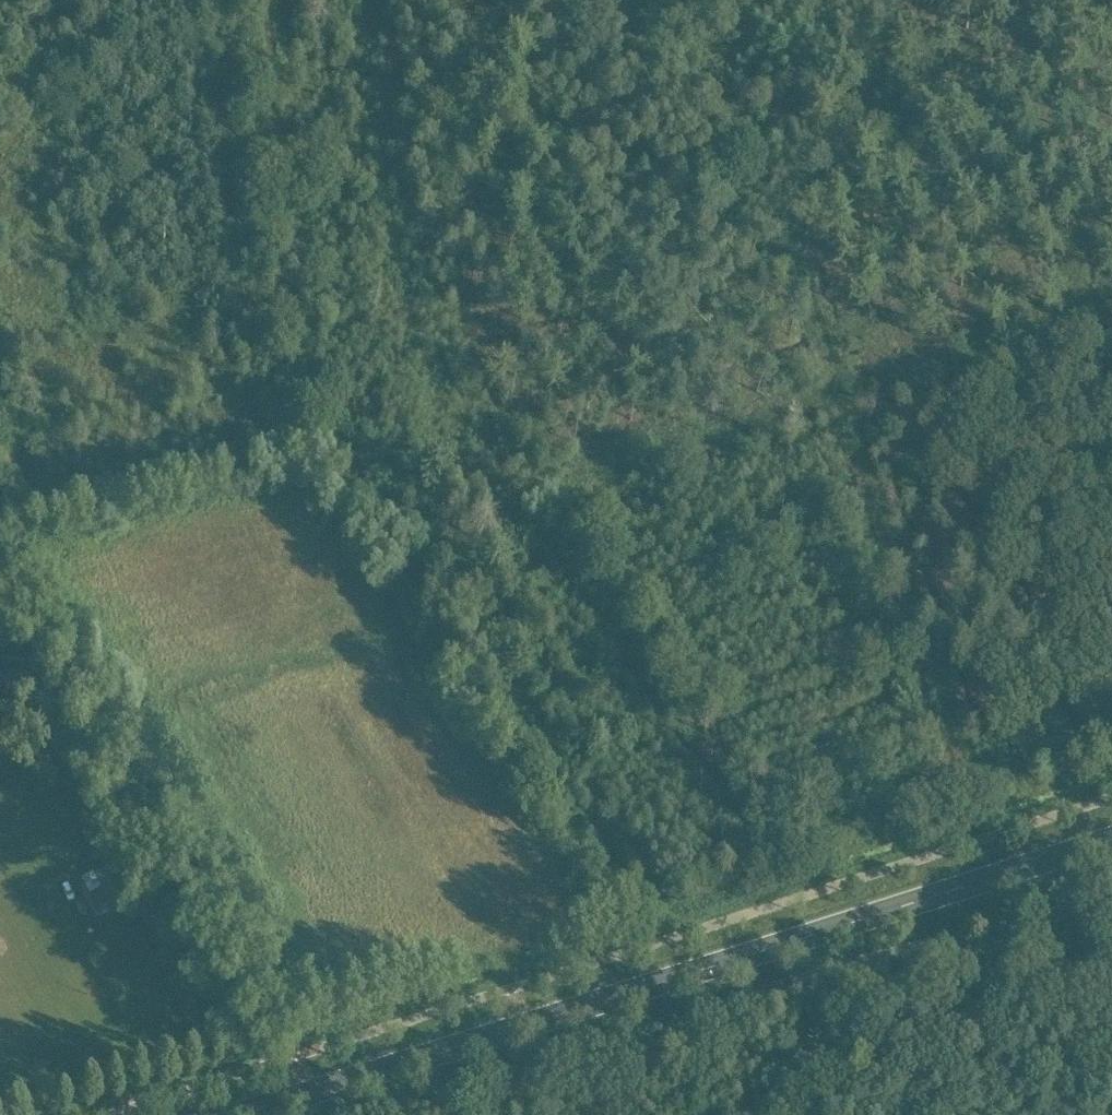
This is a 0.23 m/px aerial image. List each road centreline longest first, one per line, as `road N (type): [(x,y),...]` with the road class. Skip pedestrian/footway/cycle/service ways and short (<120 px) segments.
road 1 (secondary): [(239,1114),(1111,836)]
road 2 (track): [(0,565),(319,1114)]

